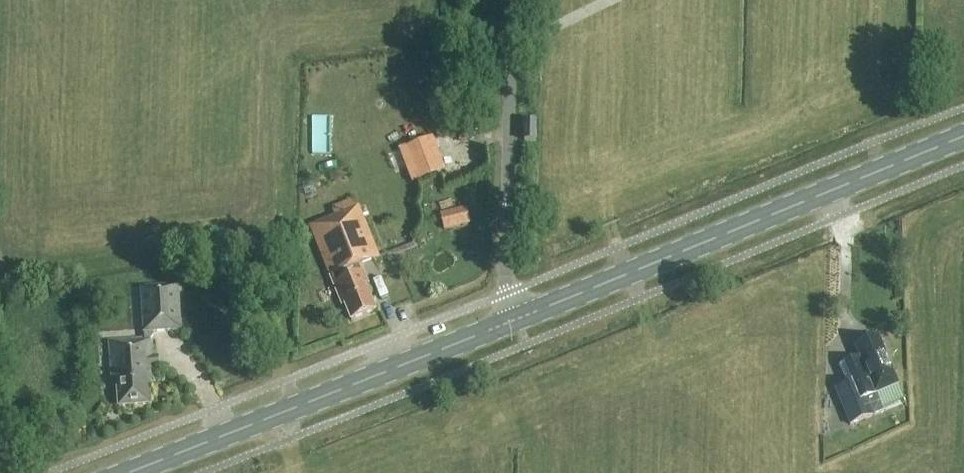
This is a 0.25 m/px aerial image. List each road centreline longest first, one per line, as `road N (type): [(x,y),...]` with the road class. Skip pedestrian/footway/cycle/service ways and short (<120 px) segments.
road 1 (primary): [(512,321),(963,136)]
road 2 (primary): [(127,472),(512,321)]
road 3 (unclassified): [(512,321),(514,0)]

